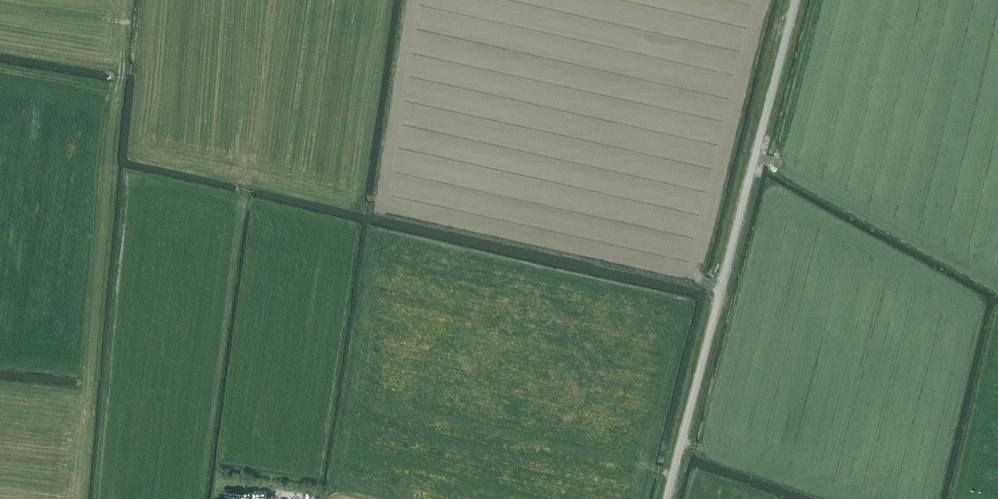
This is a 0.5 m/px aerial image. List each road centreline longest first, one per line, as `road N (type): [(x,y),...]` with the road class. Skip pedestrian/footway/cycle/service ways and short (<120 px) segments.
road 1 (unclassified): [(671,498),(795,0)]

